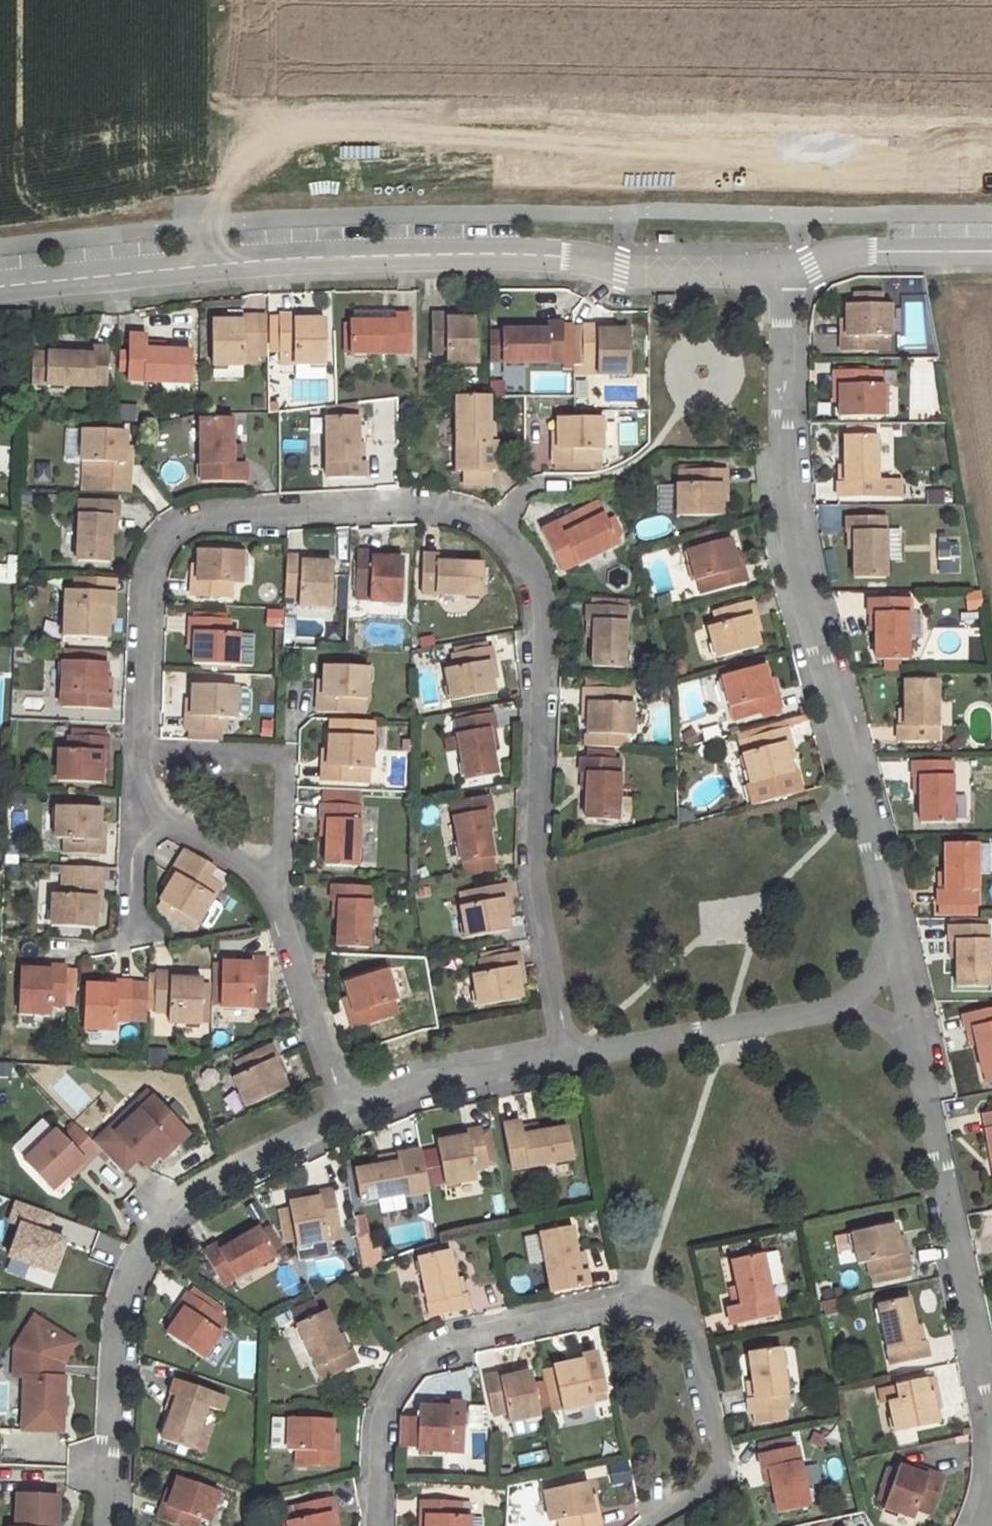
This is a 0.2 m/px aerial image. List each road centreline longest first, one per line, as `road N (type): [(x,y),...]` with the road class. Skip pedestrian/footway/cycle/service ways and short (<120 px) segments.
road 1 (residential): [(566,1062),(533,876),(541,600),(522,558),(490,525),(437,506),(198,517),(169,533),(152,560),(144,751)]
road 2 (unclassified): [(782,274),(636,274),(555,254),(319,256),(0,287)]
road 3 (residential): [(903,997),(783,496),(782,274)]
road 4 (residential): [(650,1525),(706,1490),(724,1457),(697,1331),(670,1309),(640,1301),(439,1345),(406,1374),(383,1419),(381,1525)]
road 5 (residential): [(351,1114),(208,1185),(137,1253),(114,1314),(105,1525)]
road 6 (residential): [(991,1403),(903,997)]
road 7 (residential): [(903,997),(566,1062)]
road 8 (residential): [(270,882),(281,859),(284,767),(276,757),(144,751)]
road 9 (residential): [(270,882),(351,1114)]
road 10 (residential): [(566,1062),(424,1089),(351,1114)]
road 11 (unclassified): [(991,252),(834,251),(782,274)]
road 12 (residential): [(144,751),(162,809),(270,882)]

